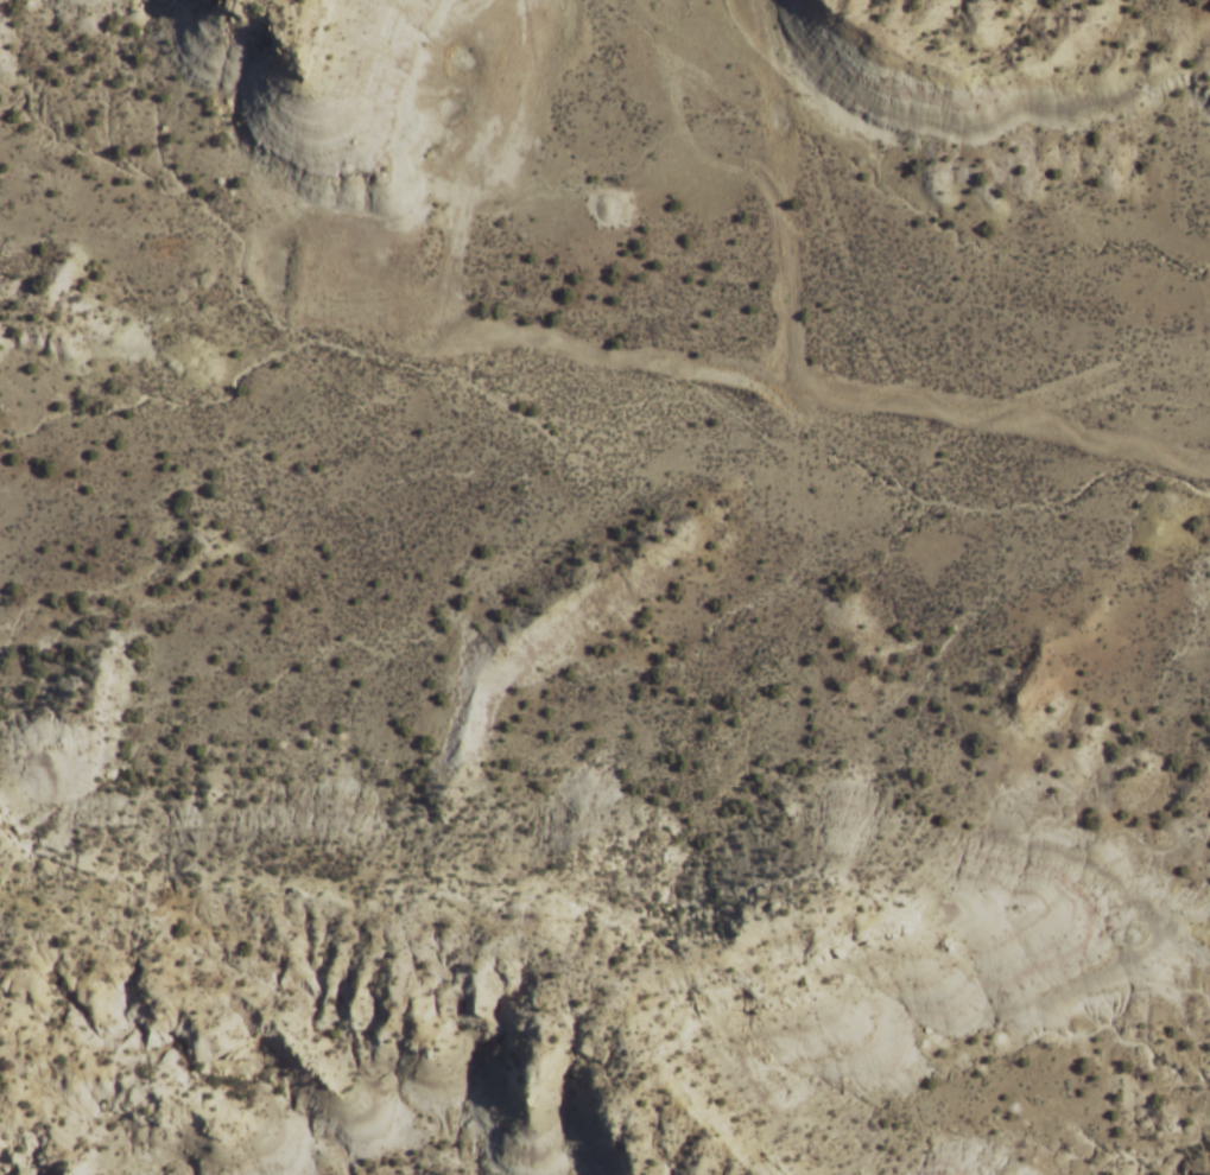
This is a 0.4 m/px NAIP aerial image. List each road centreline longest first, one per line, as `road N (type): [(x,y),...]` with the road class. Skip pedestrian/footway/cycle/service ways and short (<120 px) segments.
road 1 (residential): [(1209,472),(878,396),(450,347)]
road 2 (residential): [(829,390),(788,0)]

